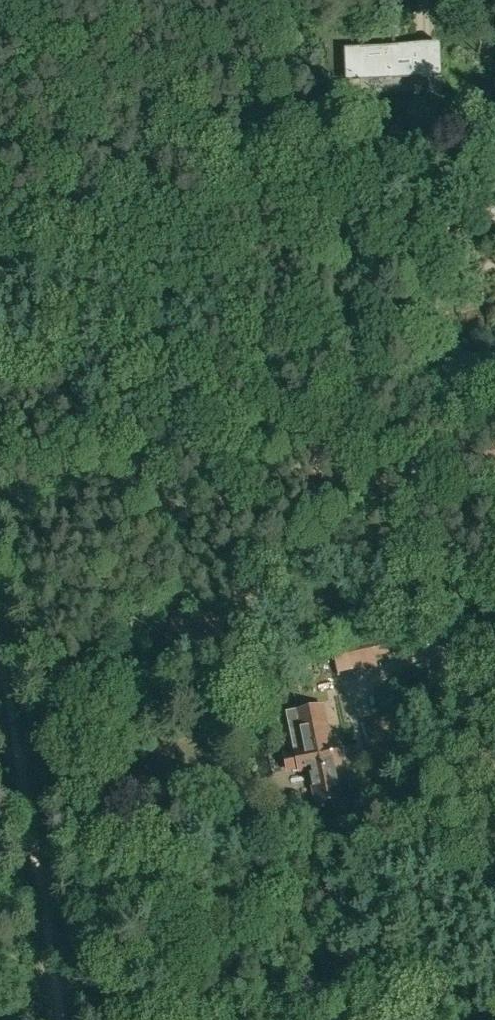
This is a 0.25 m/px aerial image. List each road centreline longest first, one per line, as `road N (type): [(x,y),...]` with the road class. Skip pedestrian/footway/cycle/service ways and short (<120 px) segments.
road 1 (track): [(59,1019),(0,677)]

